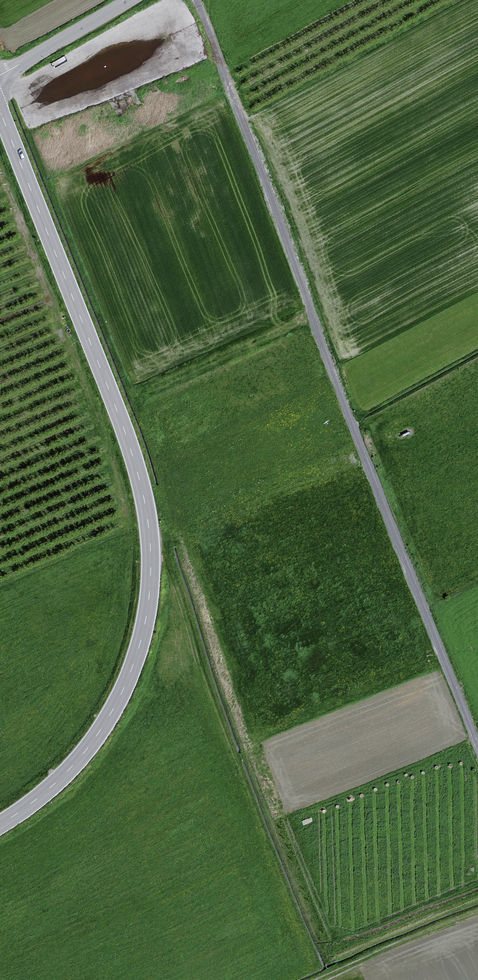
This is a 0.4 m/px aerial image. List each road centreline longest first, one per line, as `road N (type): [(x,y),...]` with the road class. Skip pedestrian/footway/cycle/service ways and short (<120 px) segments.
road 1 (track): [(196,0),(477,746)]
road 2 (tertiary): [(0,110),(125,427),(151,557),(140,642),(111,712),(66,772),(0,824)]
road 3 (unclassified): [(0,75),(129,0)]

